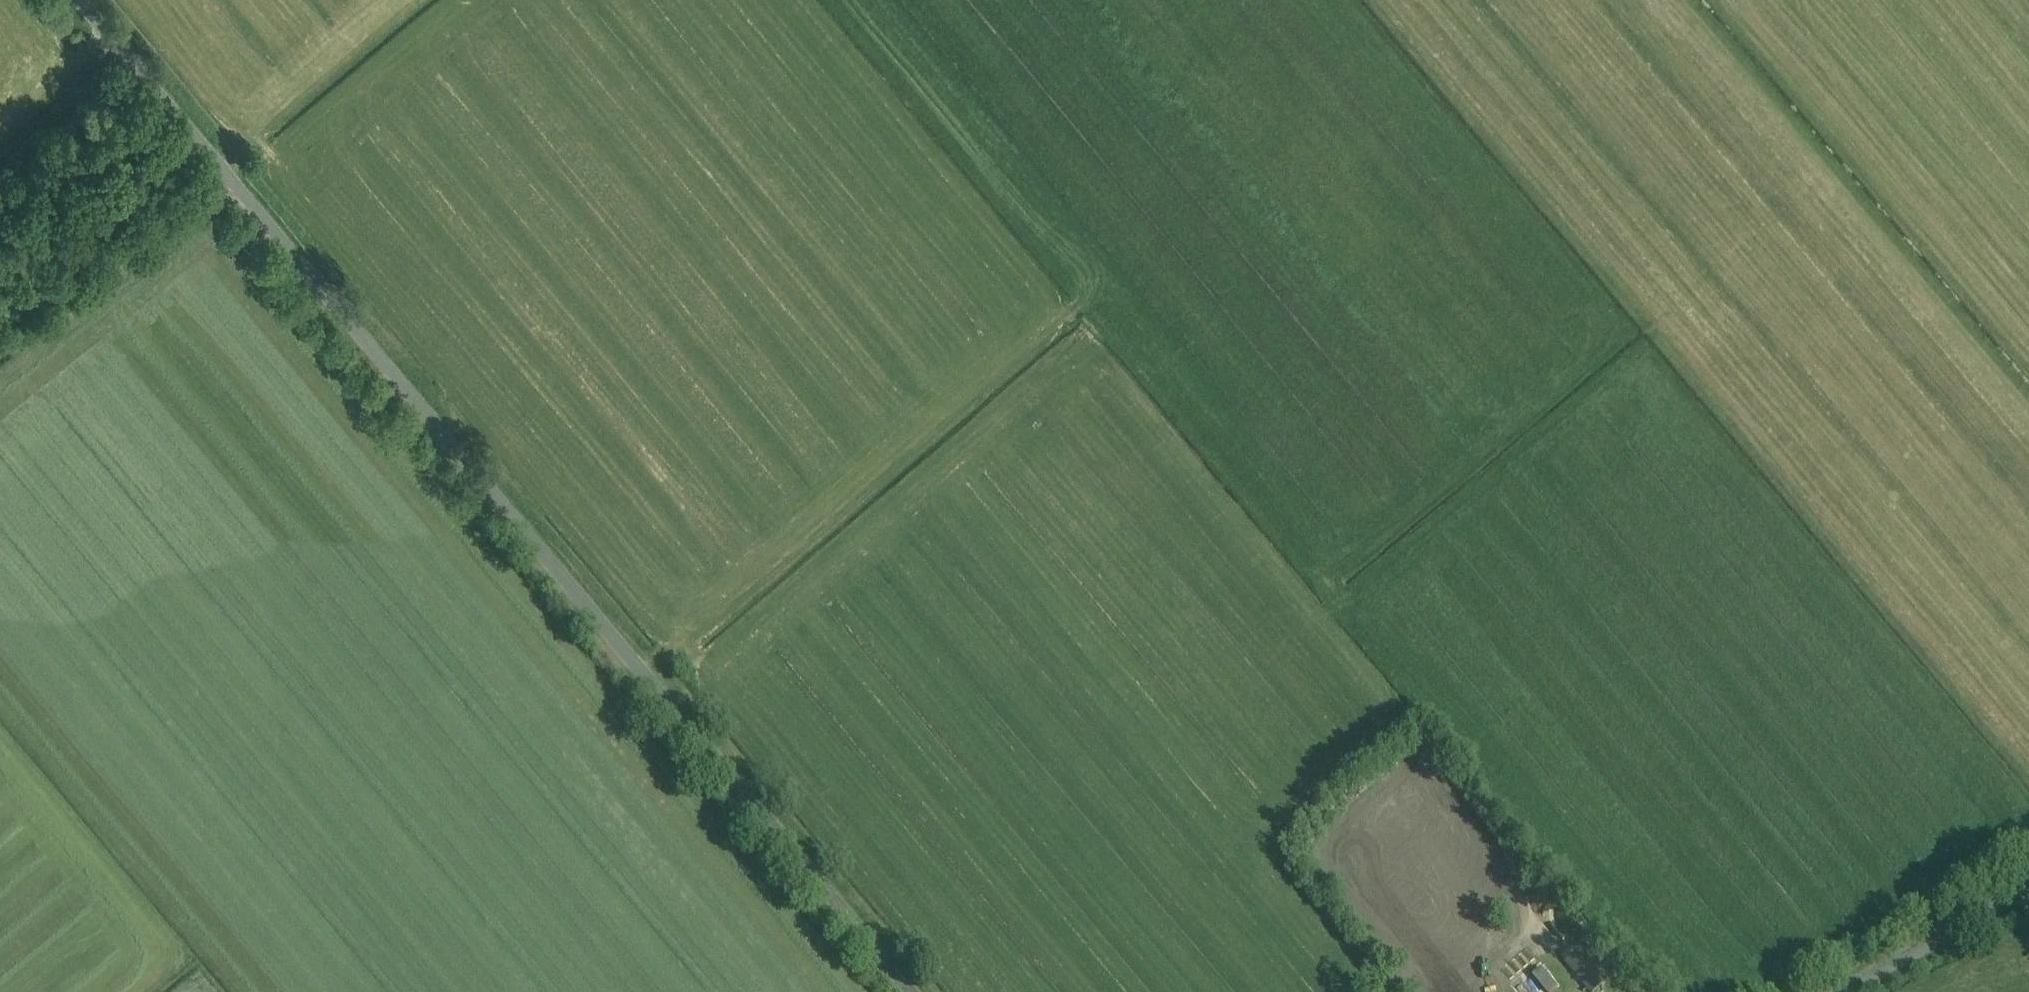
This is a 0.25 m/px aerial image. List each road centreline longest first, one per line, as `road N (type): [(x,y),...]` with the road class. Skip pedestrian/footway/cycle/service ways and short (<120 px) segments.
road 1 (unclassified): [(918,991),(87,0)]
road 2 (unclassified): [(1850,991),(2028,888)]

